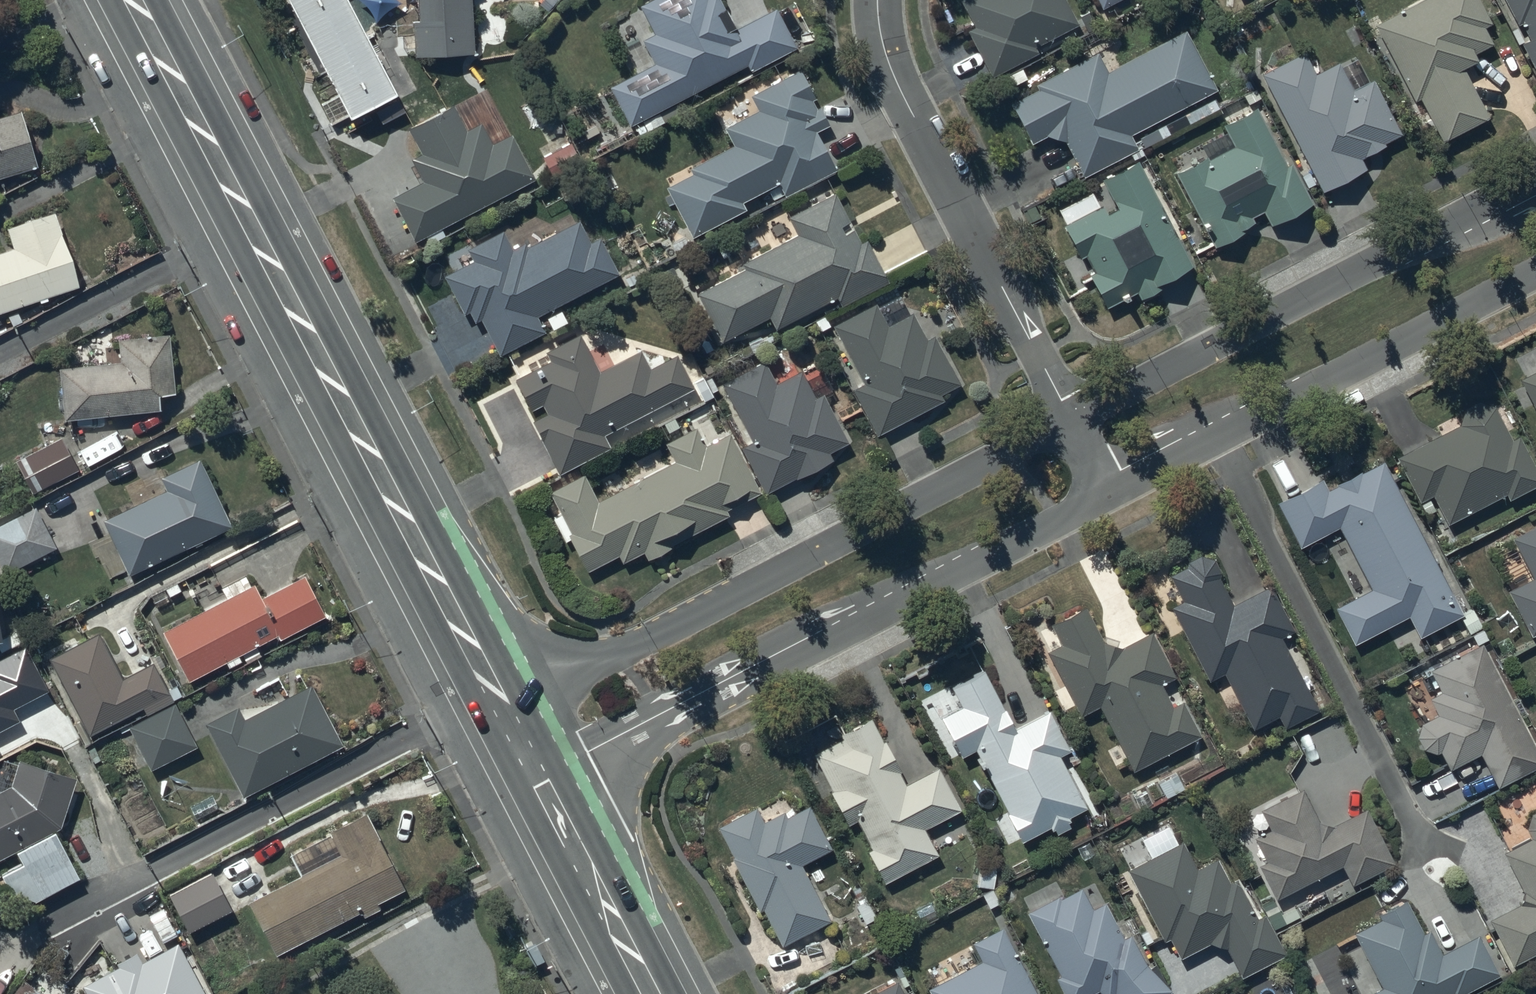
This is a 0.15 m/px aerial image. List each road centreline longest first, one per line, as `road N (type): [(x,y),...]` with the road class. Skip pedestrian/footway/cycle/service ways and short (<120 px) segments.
road 1 (primary): [(136,0),(503,709)]
road 2 (residential): [(503,709),(1072,423)]
road 3 (residential): [(1109,496),(538,777)]
road 4 (residential): [(1072,423),(1535,180)]
road 5 (residential): [(1535,275),(1109,496)]
road 6 (residential): [(1072,423),(895,78),(879,0)]
road 7 (primary): [(538,777),(650,993)]

